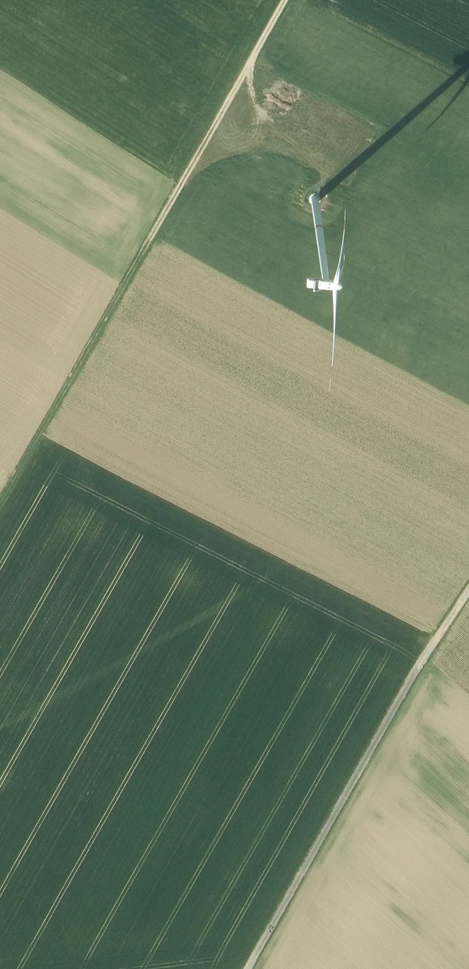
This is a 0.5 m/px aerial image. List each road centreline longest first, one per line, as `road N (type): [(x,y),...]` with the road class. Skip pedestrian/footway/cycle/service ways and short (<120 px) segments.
road 1 (track): [(216,125),(0,507)]
road 2 (track): [(252,968),(468,594)]

